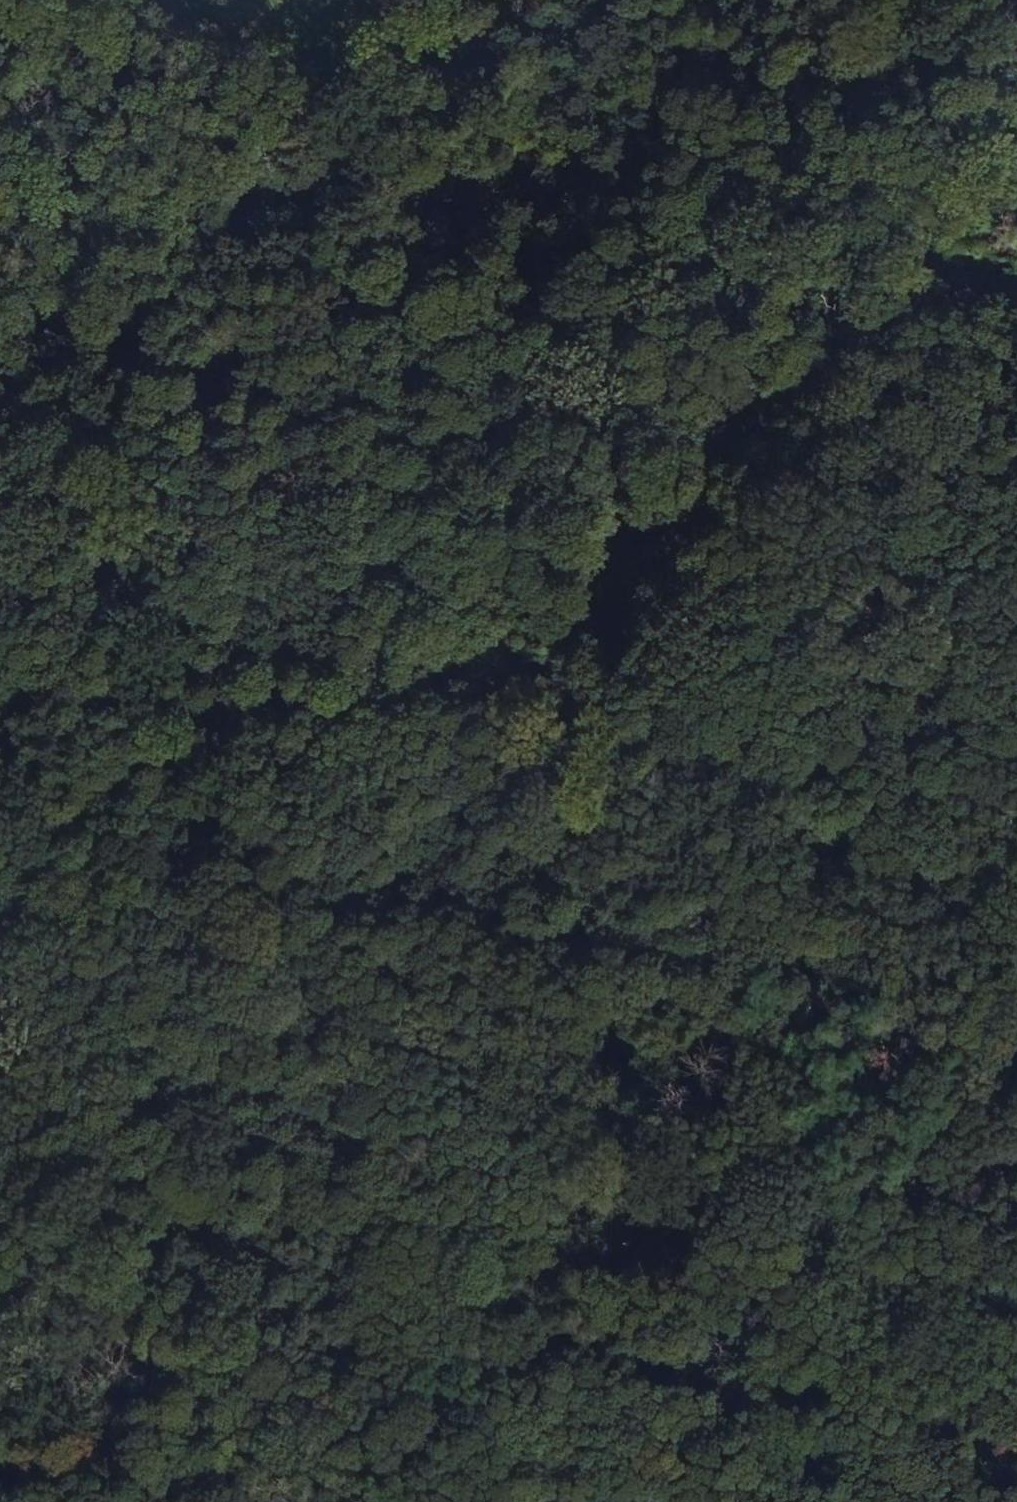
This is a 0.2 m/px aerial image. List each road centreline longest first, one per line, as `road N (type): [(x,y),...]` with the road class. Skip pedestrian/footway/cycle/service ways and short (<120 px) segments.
road 1 (tertiary): [(1016,275),(938,297),(816,377),(751,449),(667,587),(599,638),(472,692),(225,730),(162,755),(98,812),(0,936)]
road 2 (track): [(177,1450),(249,1444),(375,1409),(841,1258),(896,1230),(926,1195),(1016,1137)]

